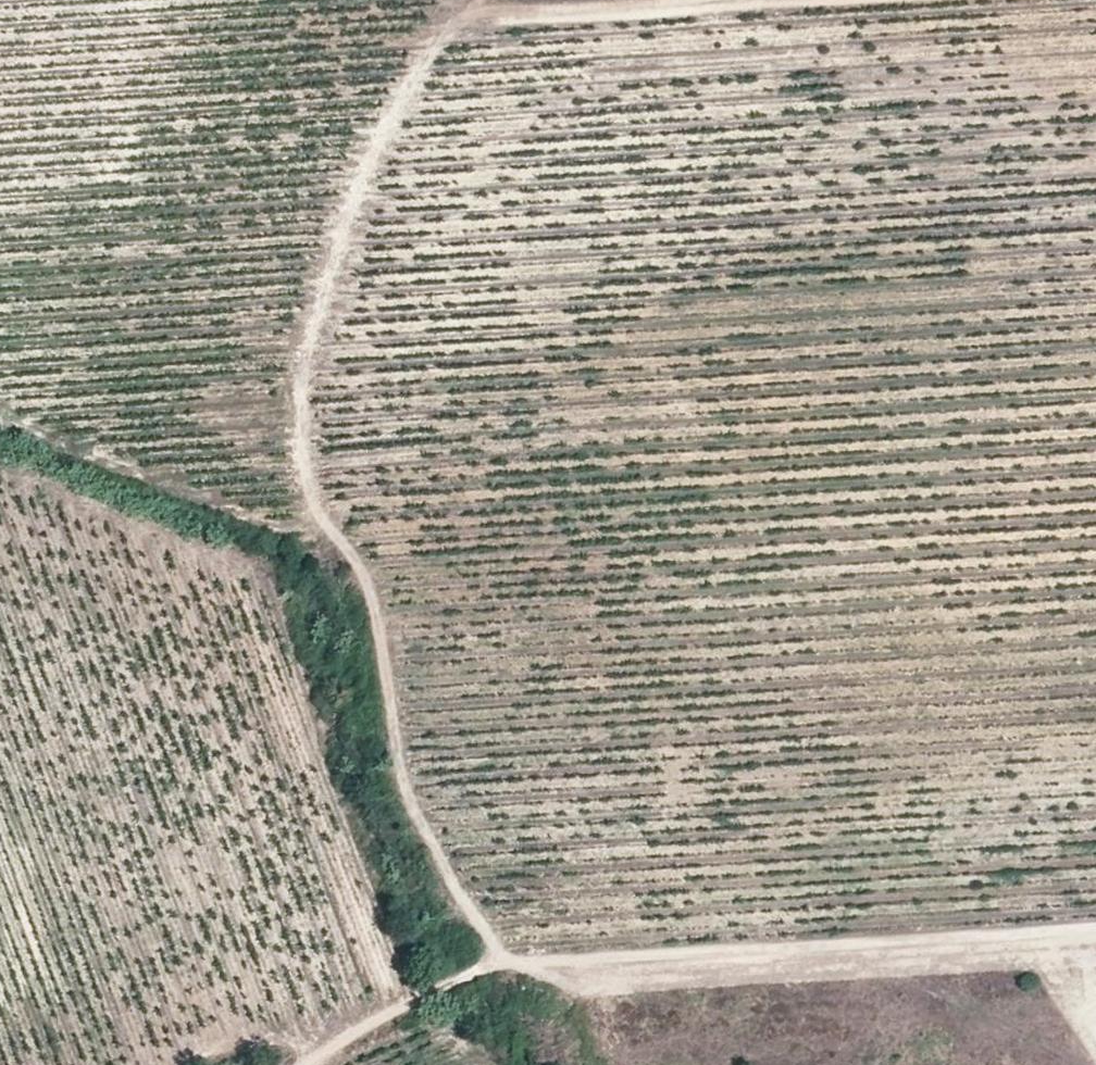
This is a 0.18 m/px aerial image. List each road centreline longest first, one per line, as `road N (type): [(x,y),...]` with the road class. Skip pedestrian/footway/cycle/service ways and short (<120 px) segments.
road 1 (track): [(310,1064),(381,1014),(492,963),(1095,928)]

